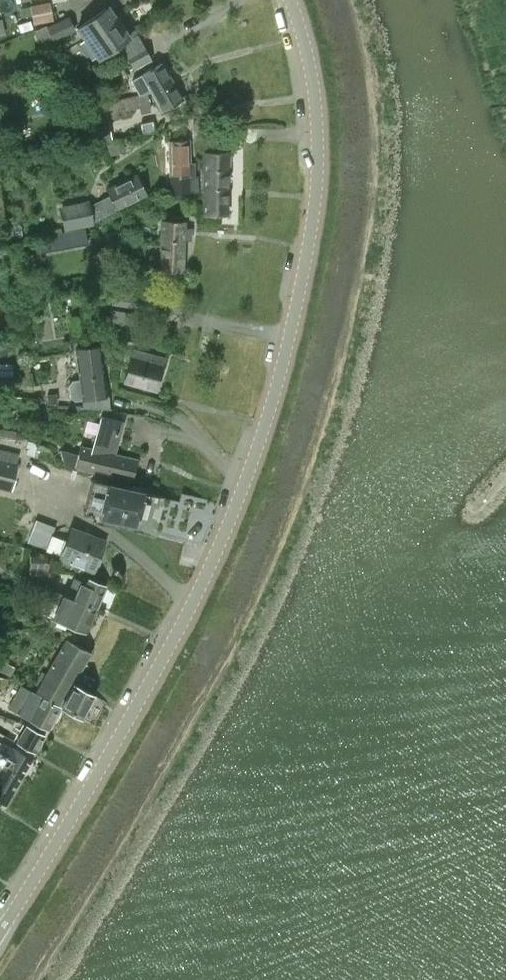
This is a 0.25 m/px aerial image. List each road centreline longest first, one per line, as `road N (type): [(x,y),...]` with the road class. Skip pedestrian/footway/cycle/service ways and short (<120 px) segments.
road 1 (tertiary): [(0,931),(191,606),(264,427),(298,298),(318,166),(312,77),(289,0)]

